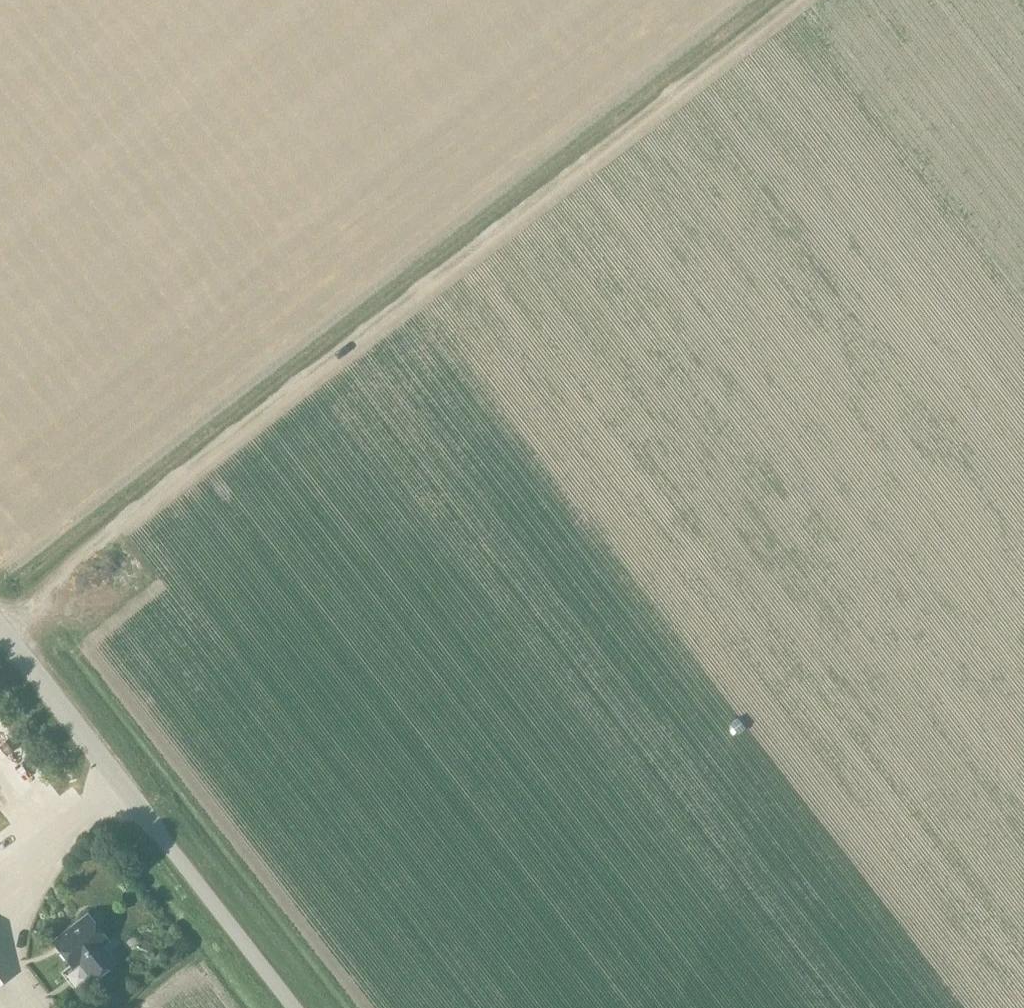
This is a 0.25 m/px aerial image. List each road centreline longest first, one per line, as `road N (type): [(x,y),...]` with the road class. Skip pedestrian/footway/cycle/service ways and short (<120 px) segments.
road 1 (unclassified): [(322,1007),(0,603)]

